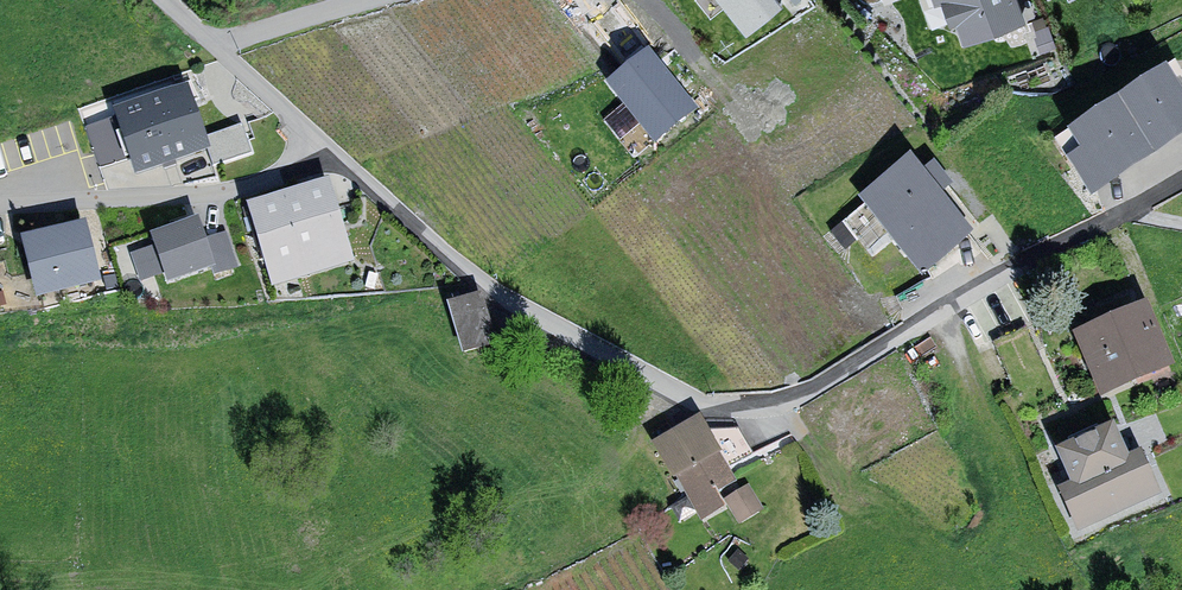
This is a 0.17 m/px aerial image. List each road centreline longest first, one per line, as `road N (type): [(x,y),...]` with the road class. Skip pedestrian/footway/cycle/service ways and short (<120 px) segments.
road 1 (residential): [(1181,170),(828,385),(750,400),(633,381),(337,159),(174,0)]

